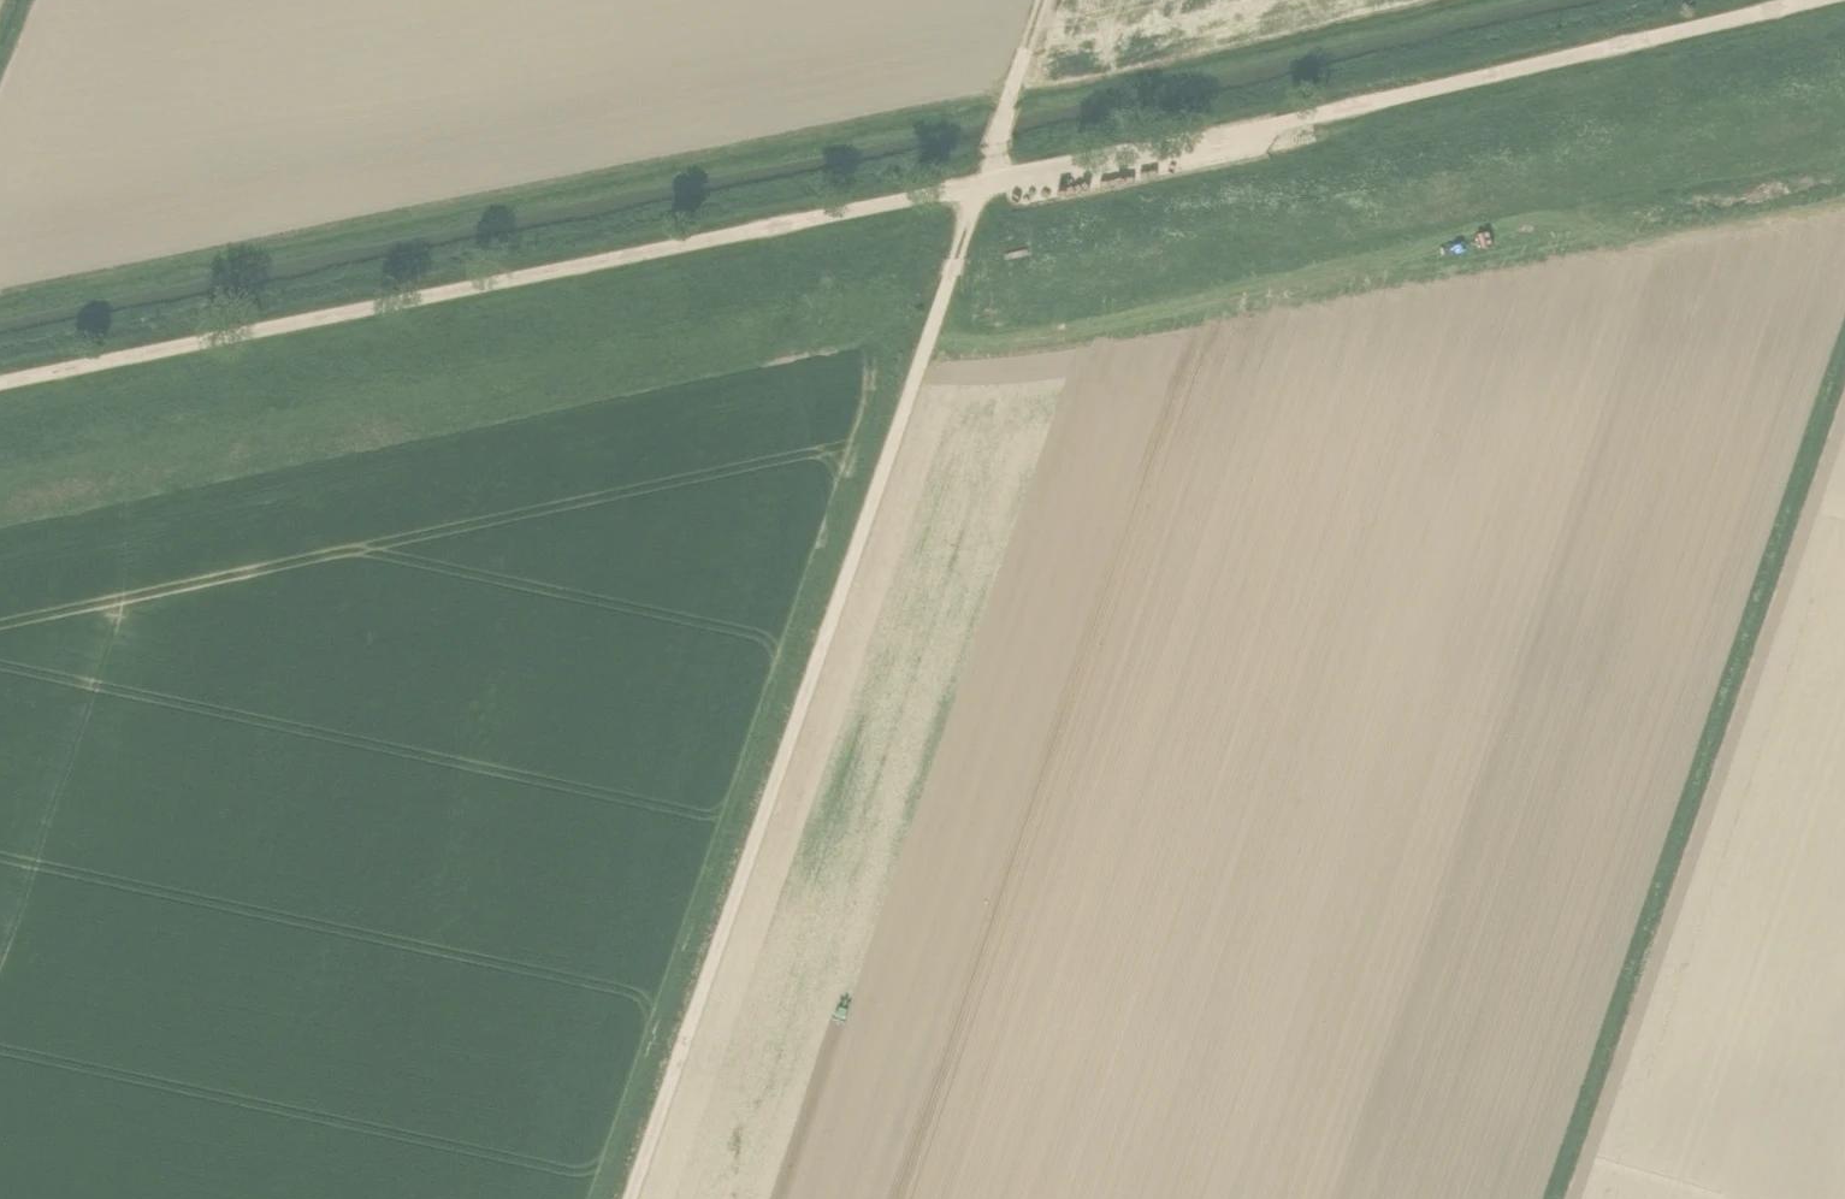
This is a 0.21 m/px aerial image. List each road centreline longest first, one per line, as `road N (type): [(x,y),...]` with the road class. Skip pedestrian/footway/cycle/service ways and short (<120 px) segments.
road 1 (unclassified): [(0,382),(978,185),(1795,0)]
road 2 (track): [(629,1198),(978,185)]

